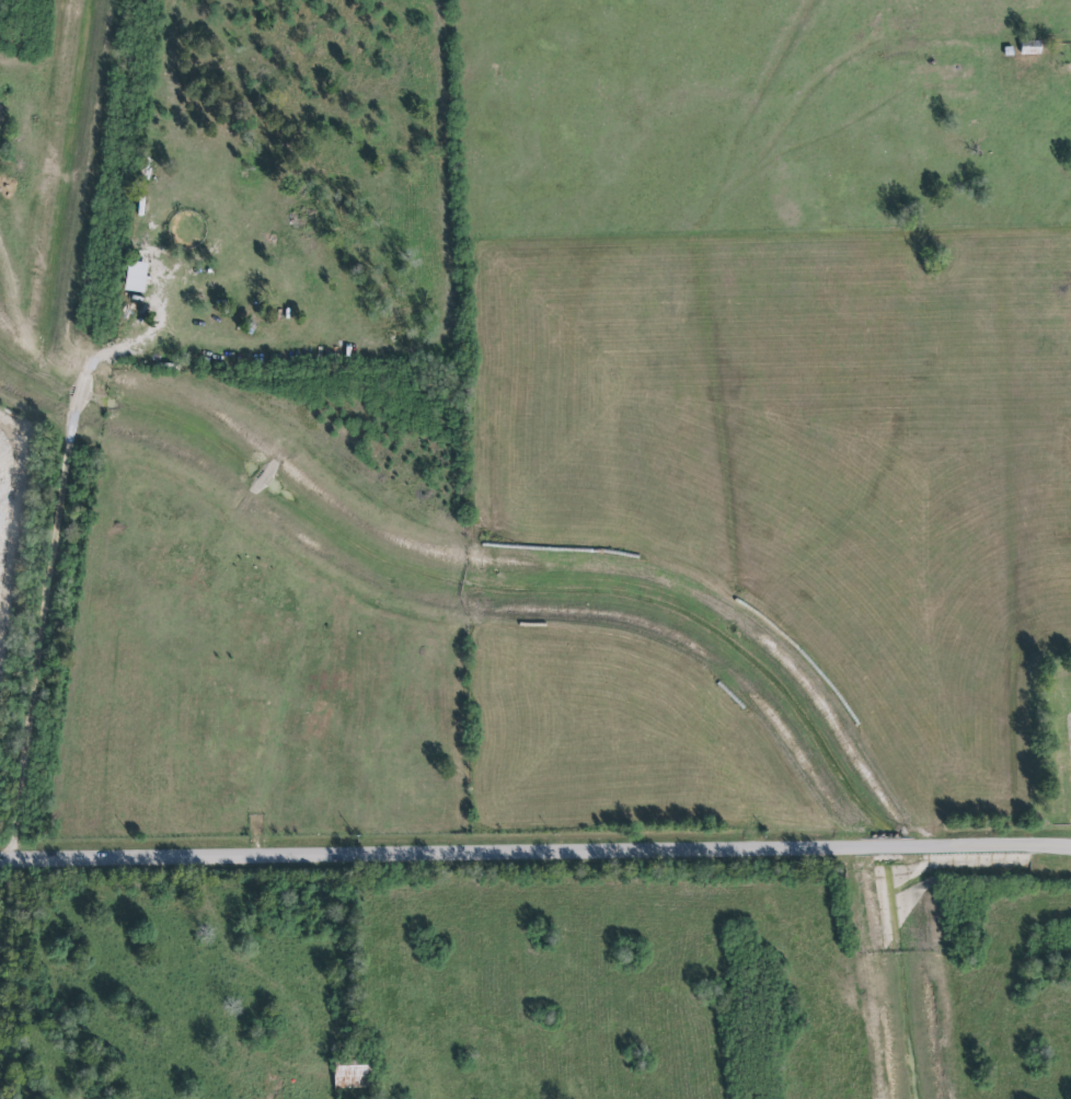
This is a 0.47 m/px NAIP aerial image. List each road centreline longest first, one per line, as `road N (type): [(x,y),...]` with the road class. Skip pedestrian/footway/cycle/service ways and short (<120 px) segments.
road 1 (residential): [(0,857),(1070,849)]

